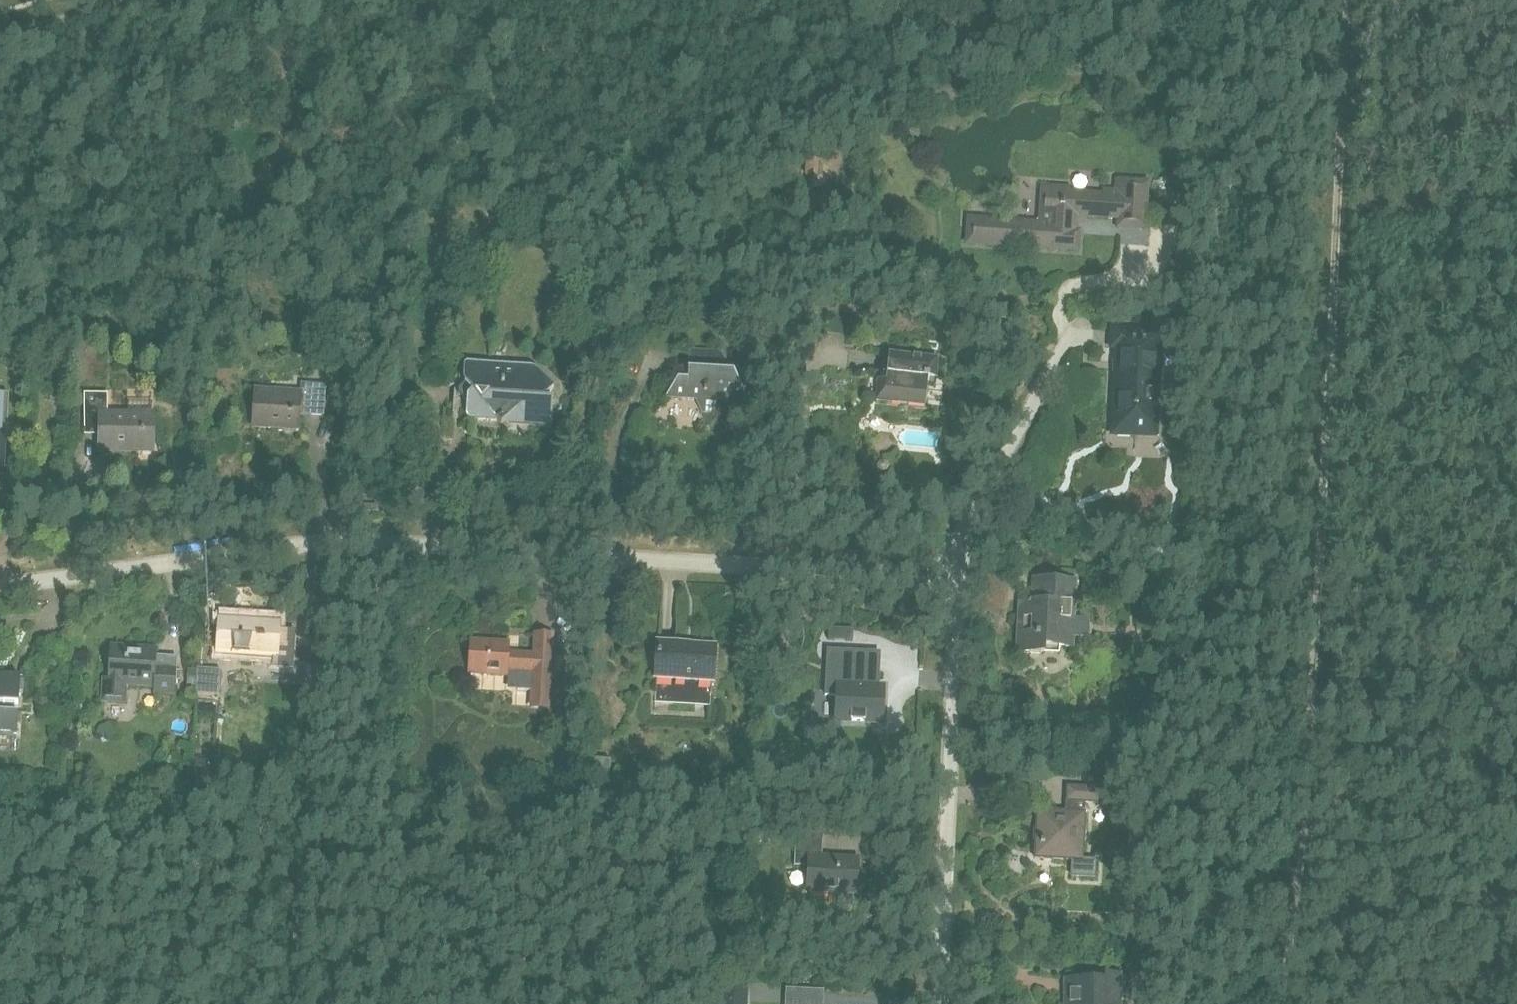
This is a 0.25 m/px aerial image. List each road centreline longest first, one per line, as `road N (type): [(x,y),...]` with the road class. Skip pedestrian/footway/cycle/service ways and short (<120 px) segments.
road 1 (track): [(1348,0),(1289,1003)]
road 2 (unclassified): [(958,577),(352,542),(0,587)]
road 3 (unclassified): [(941,1003),(958,577)]
road 4 (unclassified): [(958,577),(967,520),(1070,335),(1086,335)]
road 5 (track): [(126,0),(0,36)]

